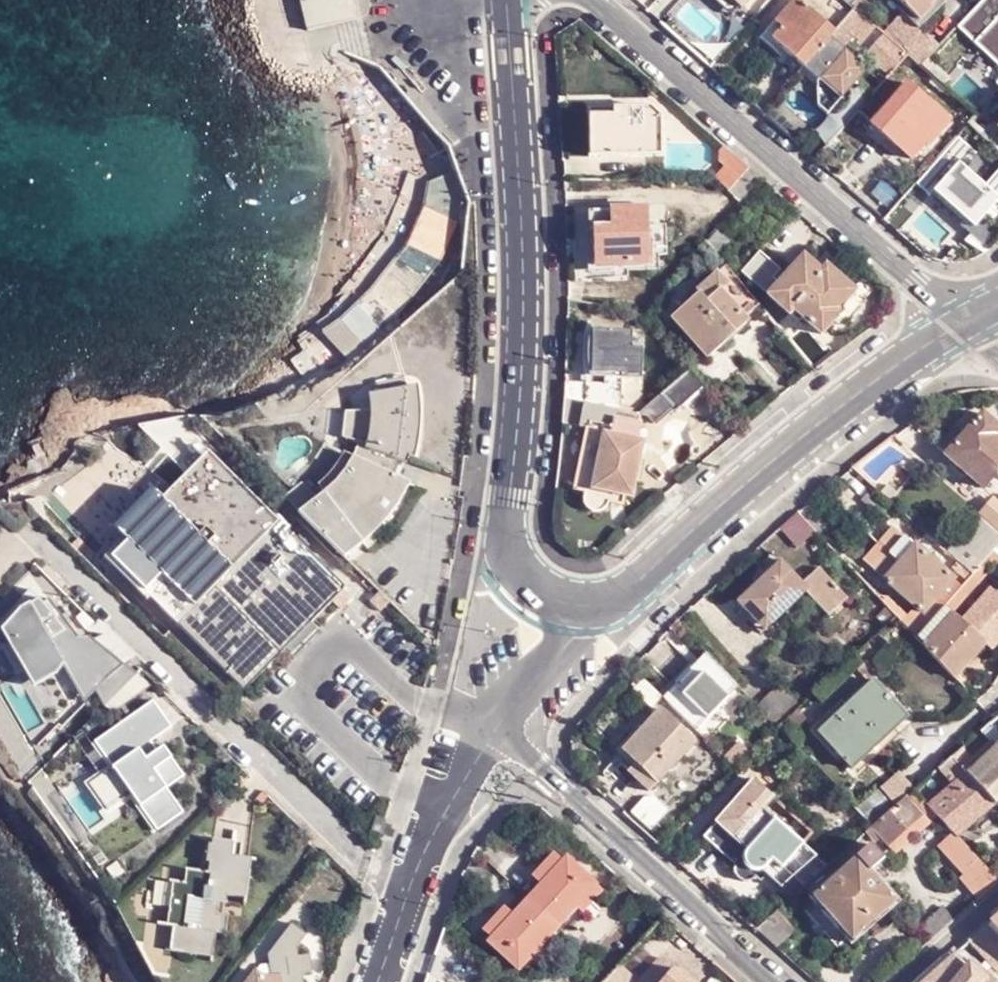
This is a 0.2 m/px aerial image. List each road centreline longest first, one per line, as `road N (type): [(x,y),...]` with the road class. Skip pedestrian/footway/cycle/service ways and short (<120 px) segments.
road 1 (tertiary): [(507,0),(523,282),(506,541),(529,589),(574,609)]
road 2 (residential): [(969,320),(936,303),(594,0)]
road 3 (tertiary): [(574,609),(626,594),(865,389),(969,320)]
road 4 (residential): [(496,730),(779,981)]
road 5 (residential): [(496,730),(432,827),(380,981)]
road 6 (residential): [(574,609),(564,640),(496,730)]
road 7 (residential): [(898,981),(997,896)]

